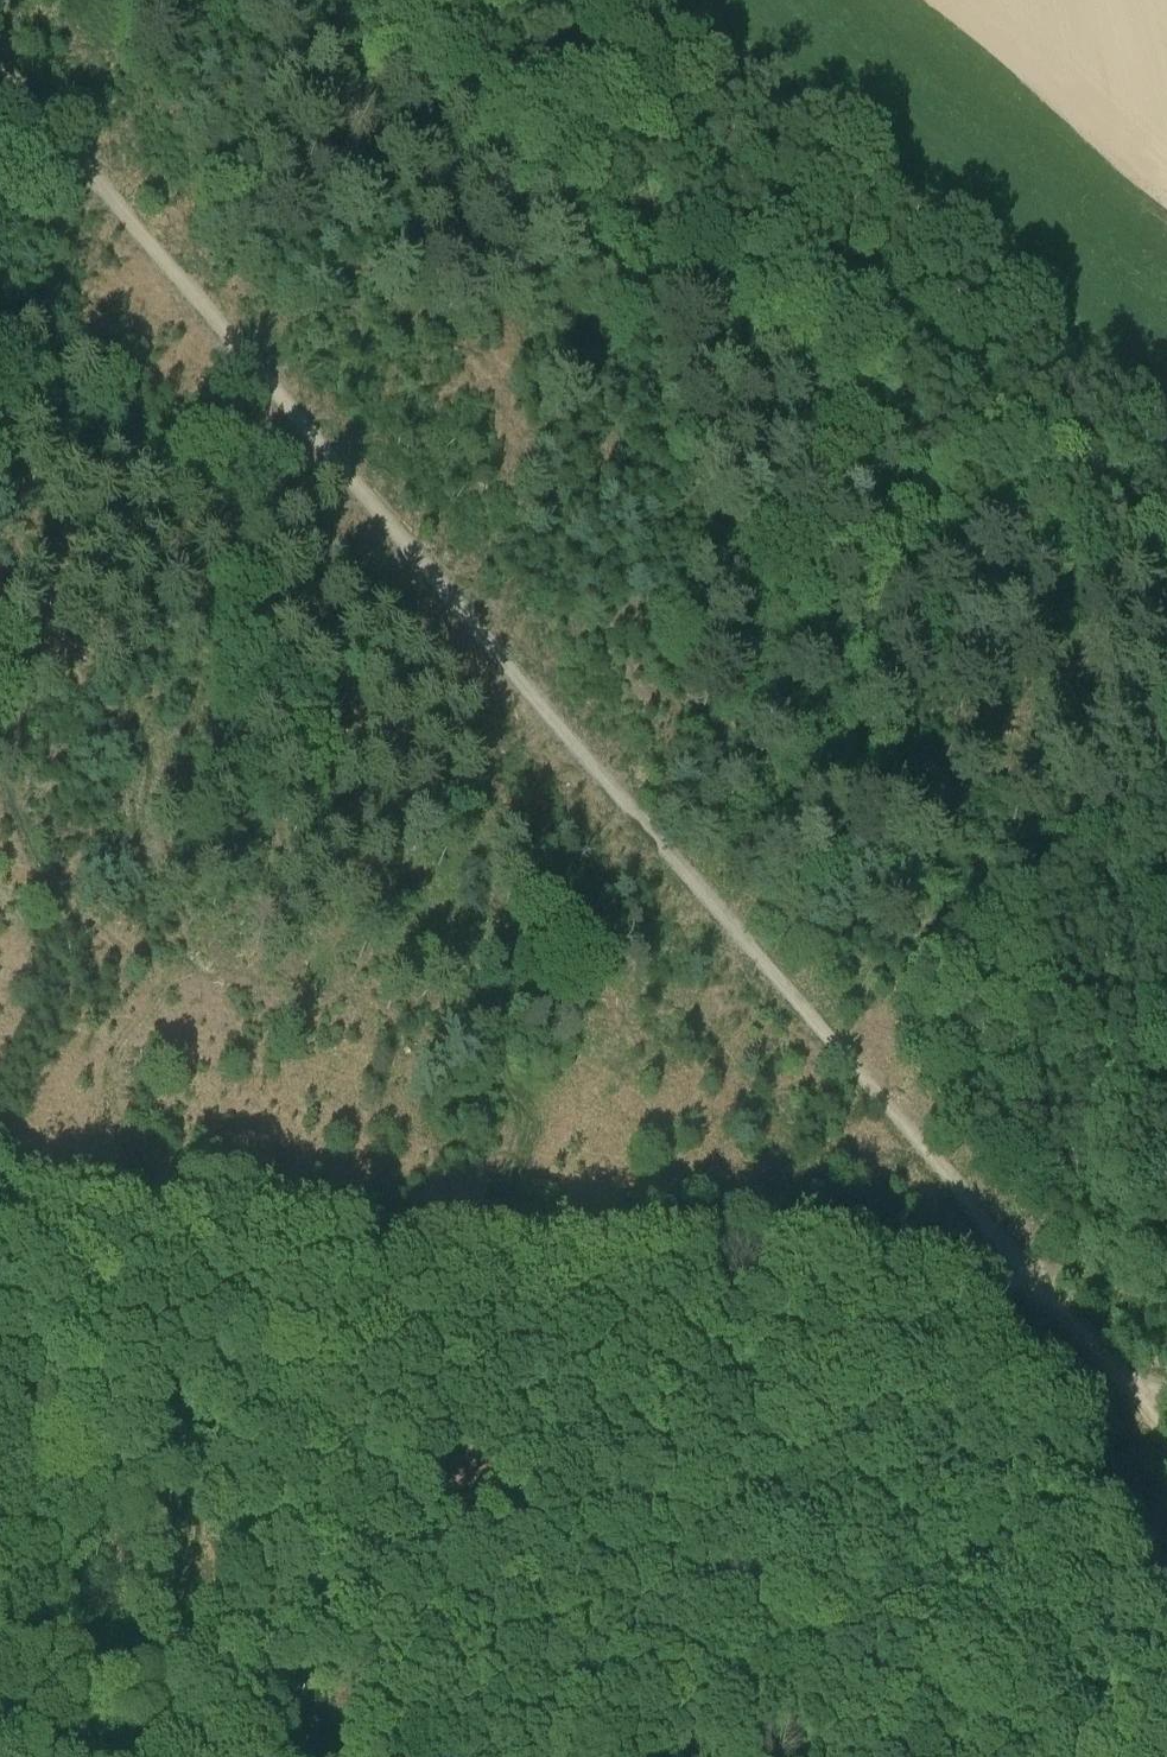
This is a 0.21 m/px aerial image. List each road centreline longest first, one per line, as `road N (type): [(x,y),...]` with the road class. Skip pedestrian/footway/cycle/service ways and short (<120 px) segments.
road 1 (track): [(1033,1282),(825,1027),(0,63)]
road 2 (track): [(1166,1437),(1128,1381),(1033,1282)]

